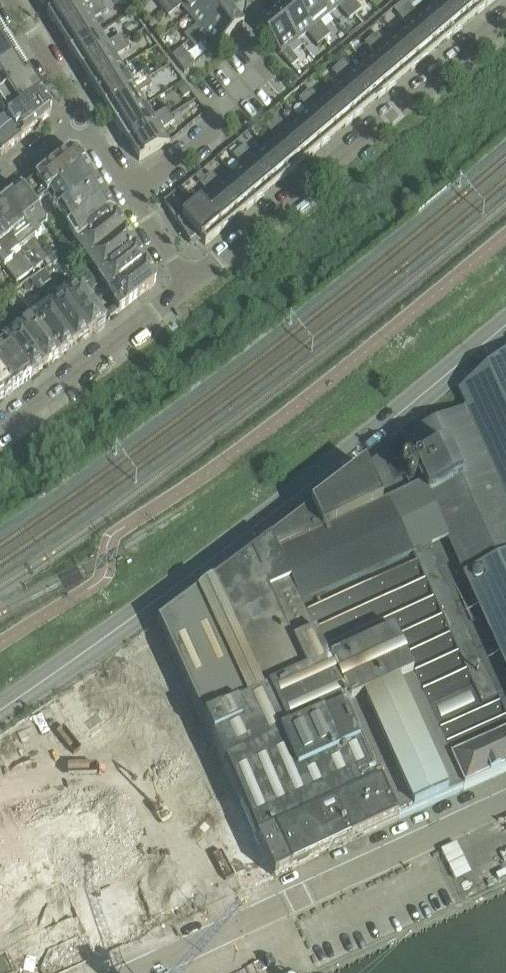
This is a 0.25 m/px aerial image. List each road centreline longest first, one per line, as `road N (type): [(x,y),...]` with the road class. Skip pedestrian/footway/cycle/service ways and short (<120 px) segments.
road 1 (secondary): [(0,707),(505,323)]
road 2 (residential): [(505,19),(190,287)]
road 3 (unclassified): [(145,972),(505,806)]
road 4 (residential): [(190,287),(0,429)]
road 5 (residential): [(131,196),(216,131),(225,103),(269,67)]
road 6 (residential): [(82,119),(12,0)]

